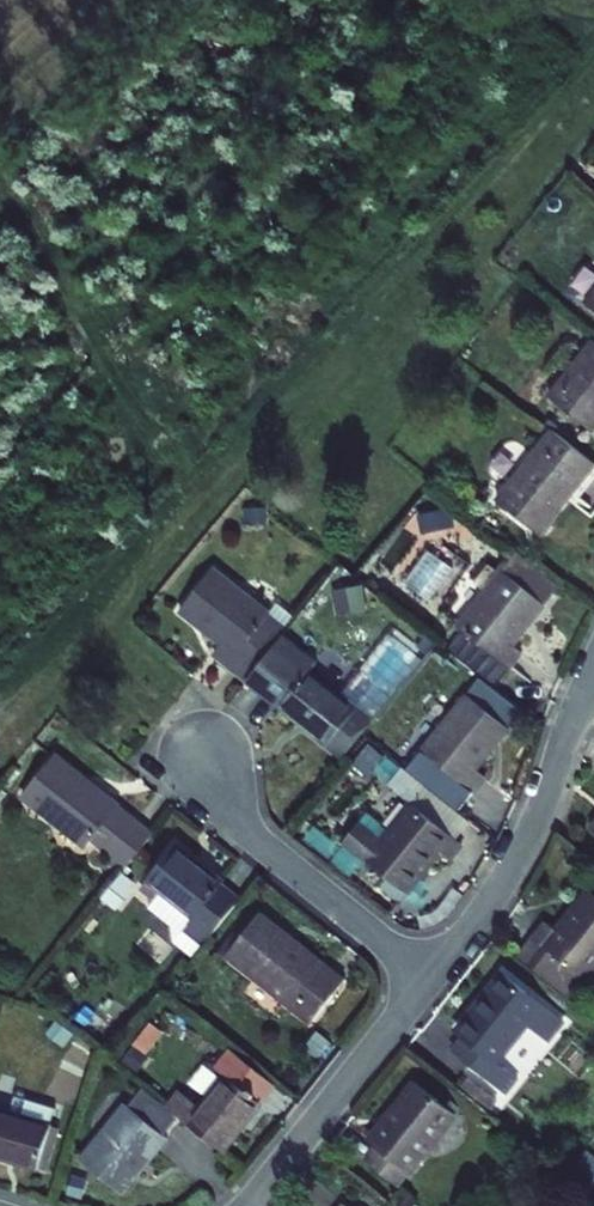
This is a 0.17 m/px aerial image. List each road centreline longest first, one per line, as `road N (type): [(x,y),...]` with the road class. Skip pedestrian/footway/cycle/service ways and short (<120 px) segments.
road 1 (residential): [(432,982),(506,883),(593,671)]
road 2 (residential): [(432,982),(171,765)]
road 3 (residential): [(250,1205),(432,982)]

